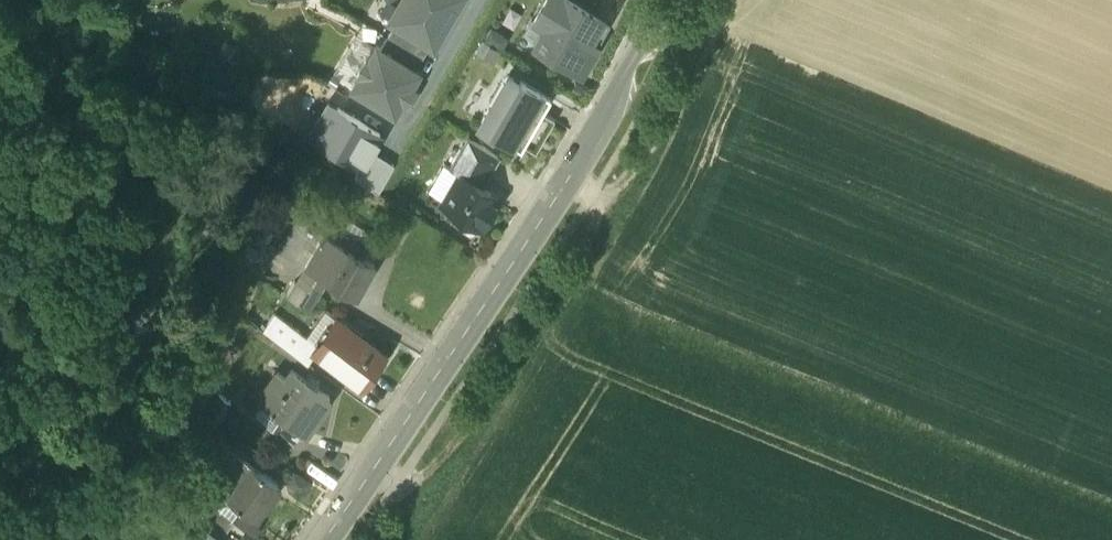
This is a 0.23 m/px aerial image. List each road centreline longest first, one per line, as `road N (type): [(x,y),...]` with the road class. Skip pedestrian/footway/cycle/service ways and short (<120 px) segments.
road 1 (tertiary): [(665,0),(569,176),(329,539)]
road 2 (track): [(375,472),(417,496),(483,424),(578,286),(609,200)]
road 3 (track): [(569,176),(609,200),(663,138),(706,37)]

